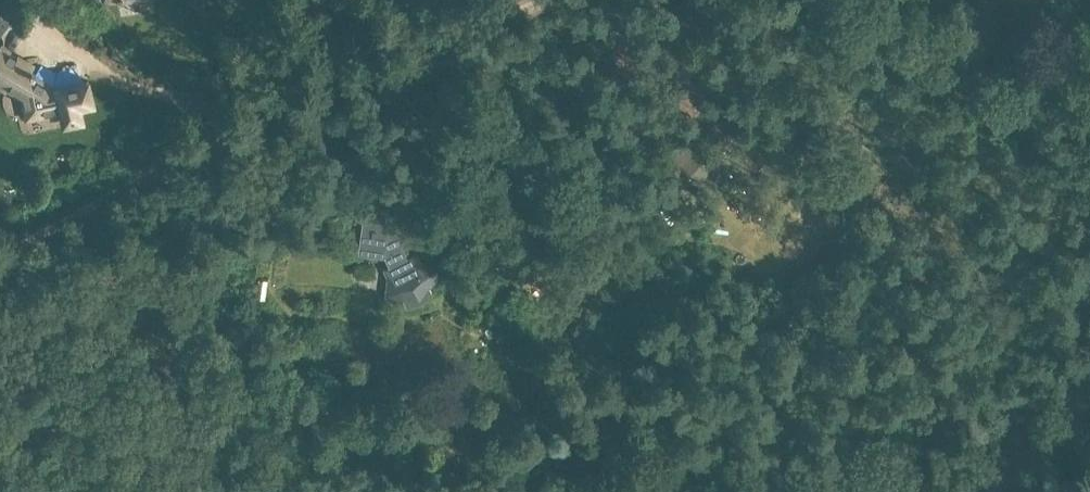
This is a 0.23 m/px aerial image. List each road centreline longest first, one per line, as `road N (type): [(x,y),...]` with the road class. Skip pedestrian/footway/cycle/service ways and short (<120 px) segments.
road 1 (track): [(0,255),(218,140),(539,0)]
road 2 (track): [(1089,176),(814,0)]
road 3 (track): [(995,491),(1089,389)]

